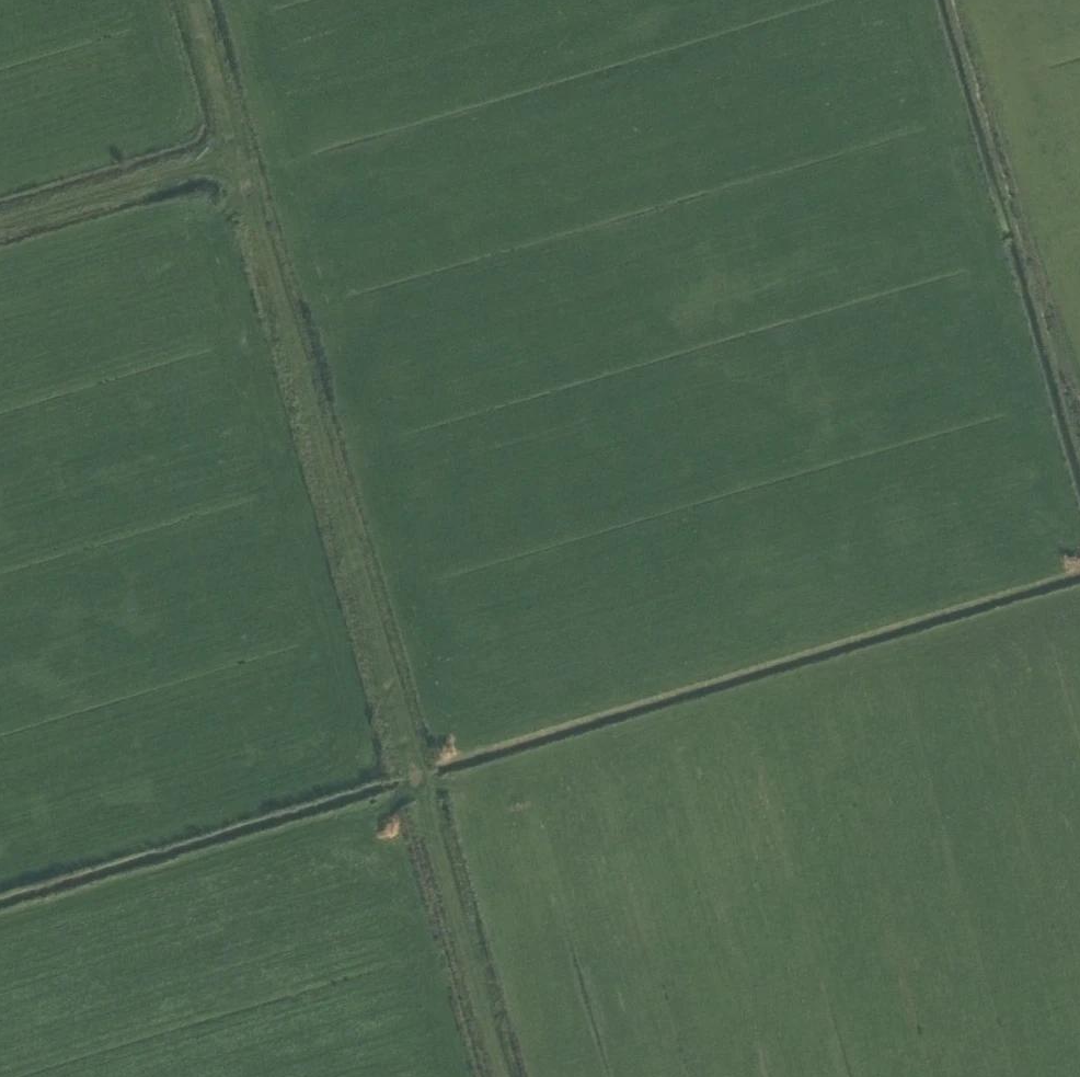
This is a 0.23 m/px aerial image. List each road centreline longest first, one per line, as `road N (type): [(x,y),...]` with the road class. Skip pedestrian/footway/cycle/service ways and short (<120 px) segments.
road 1 (track): [(502,1076),(193,0)]
road 2 (track): [(0,223),(237,153)]

